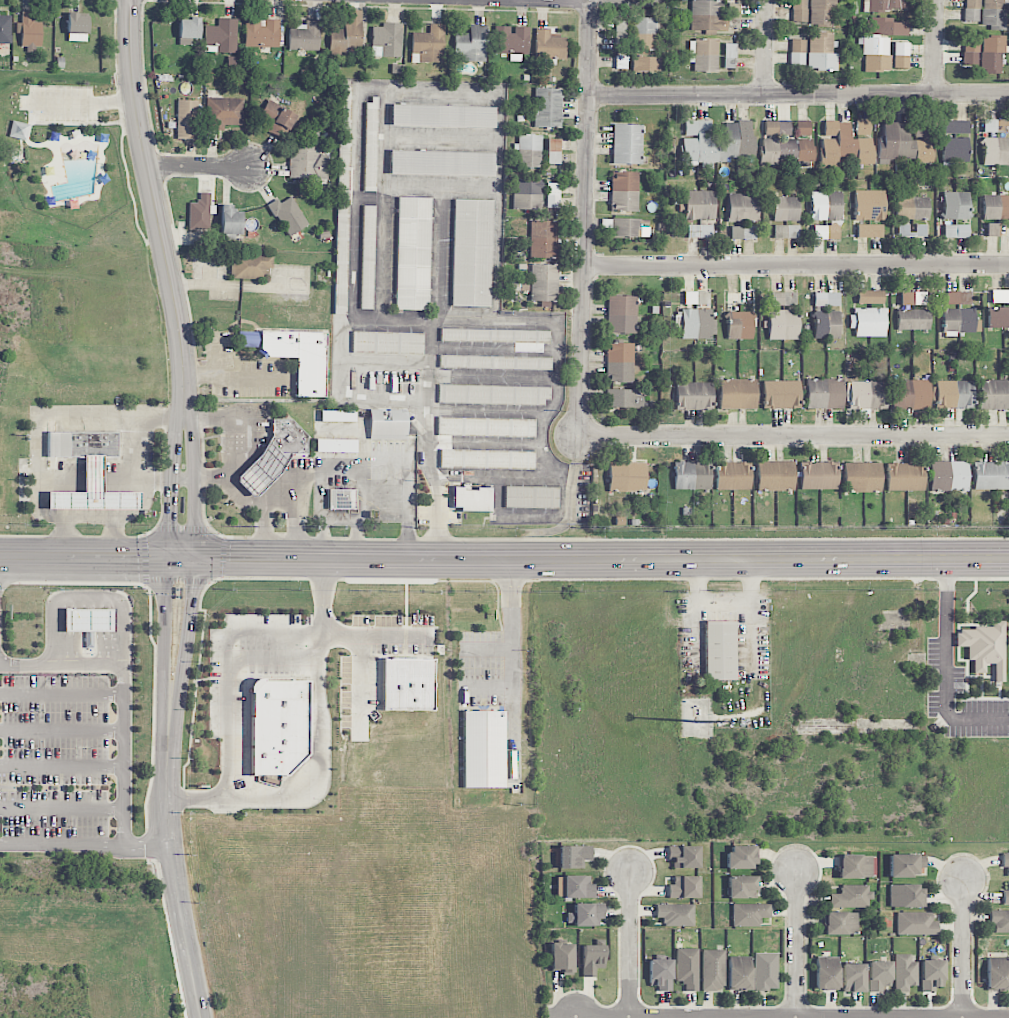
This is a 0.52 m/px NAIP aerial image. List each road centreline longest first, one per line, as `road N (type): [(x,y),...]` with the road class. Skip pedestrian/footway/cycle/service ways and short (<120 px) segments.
road 1 (secondary): [(1008,558),(340,555)]
road 2 (residential): [(593,0),(578,438)]
road 3 (residential): [(1008,436),(578,438)]
road 4 (tertiary): [(132,0),(138,112),(183,331),(184,424)]
road 5 (residential): [(585,267),(1008,266)]
road 6 (residential): [(1008,94),(591,96)]
road 7 (secondary): [(340,555),(0,553)]
road 8 (tertiary): [(169,801),(202,1017)]
road 9 (tertiary): [(172,693),(184,669),(193,554)]
road 10 (residential): [(631,875),(631,1017)]
road 11 (tertiary): [(169,554),(163,680),(172,693)]
road 12 (residential): [(798,876),(799,1017)]
road 13 (tertiary): [(184,424),(174,431),(169,554)]
road 14 (residential): [(964,883),(965,1017)]
road 15 (tertiary): [(193,554),(196,457),(184,424)]

